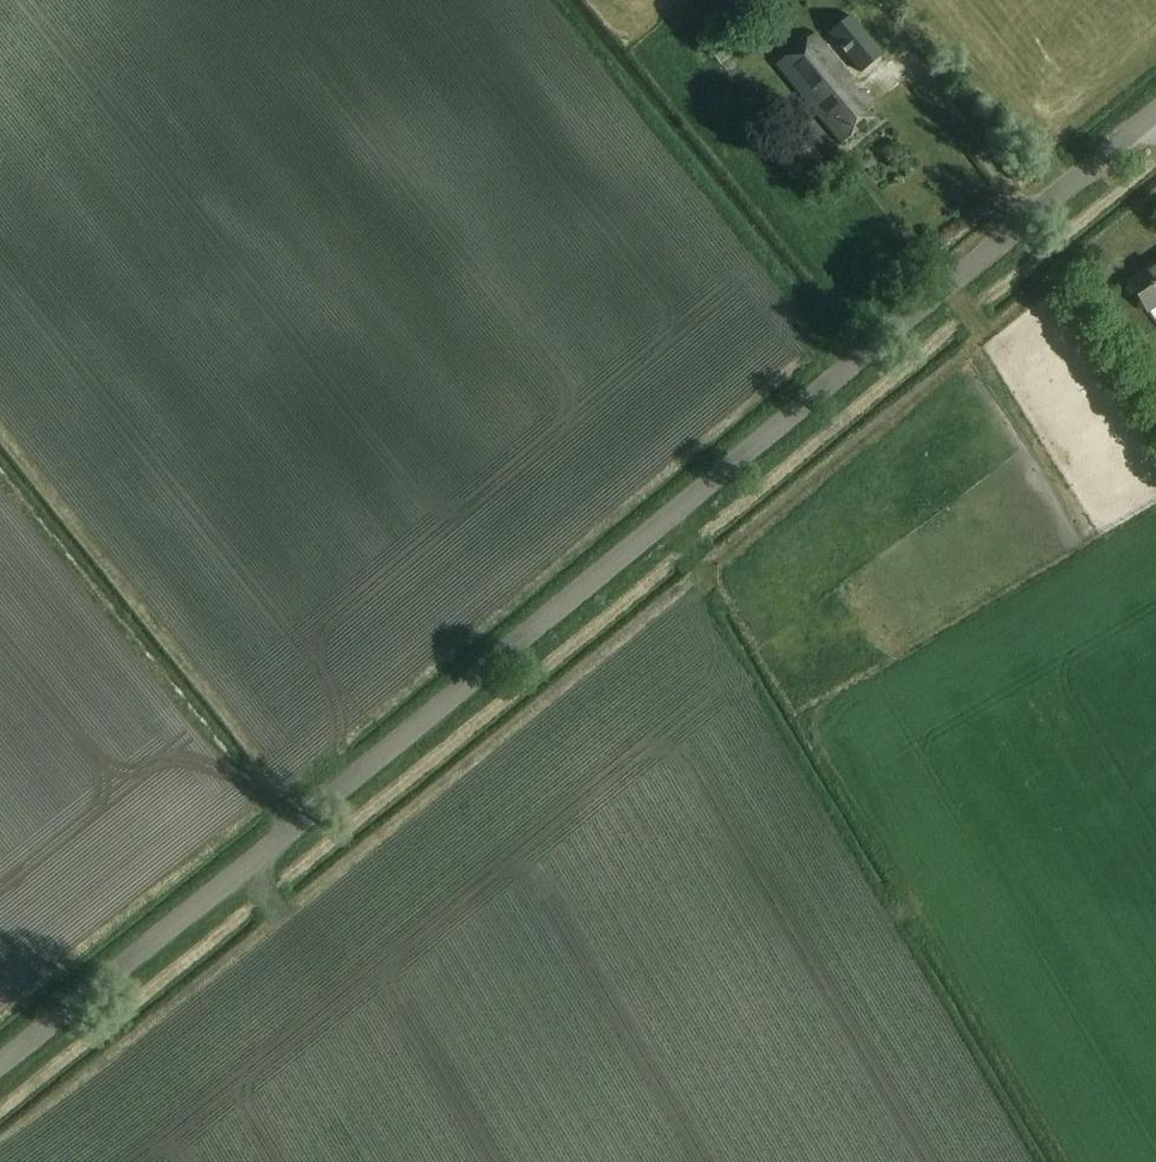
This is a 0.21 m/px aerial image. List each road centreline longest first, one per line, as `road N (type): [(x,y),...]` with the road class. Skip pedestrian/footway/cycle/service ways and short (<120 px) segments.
road 1 (tertiary): [(0,1062),(1155,111)]

